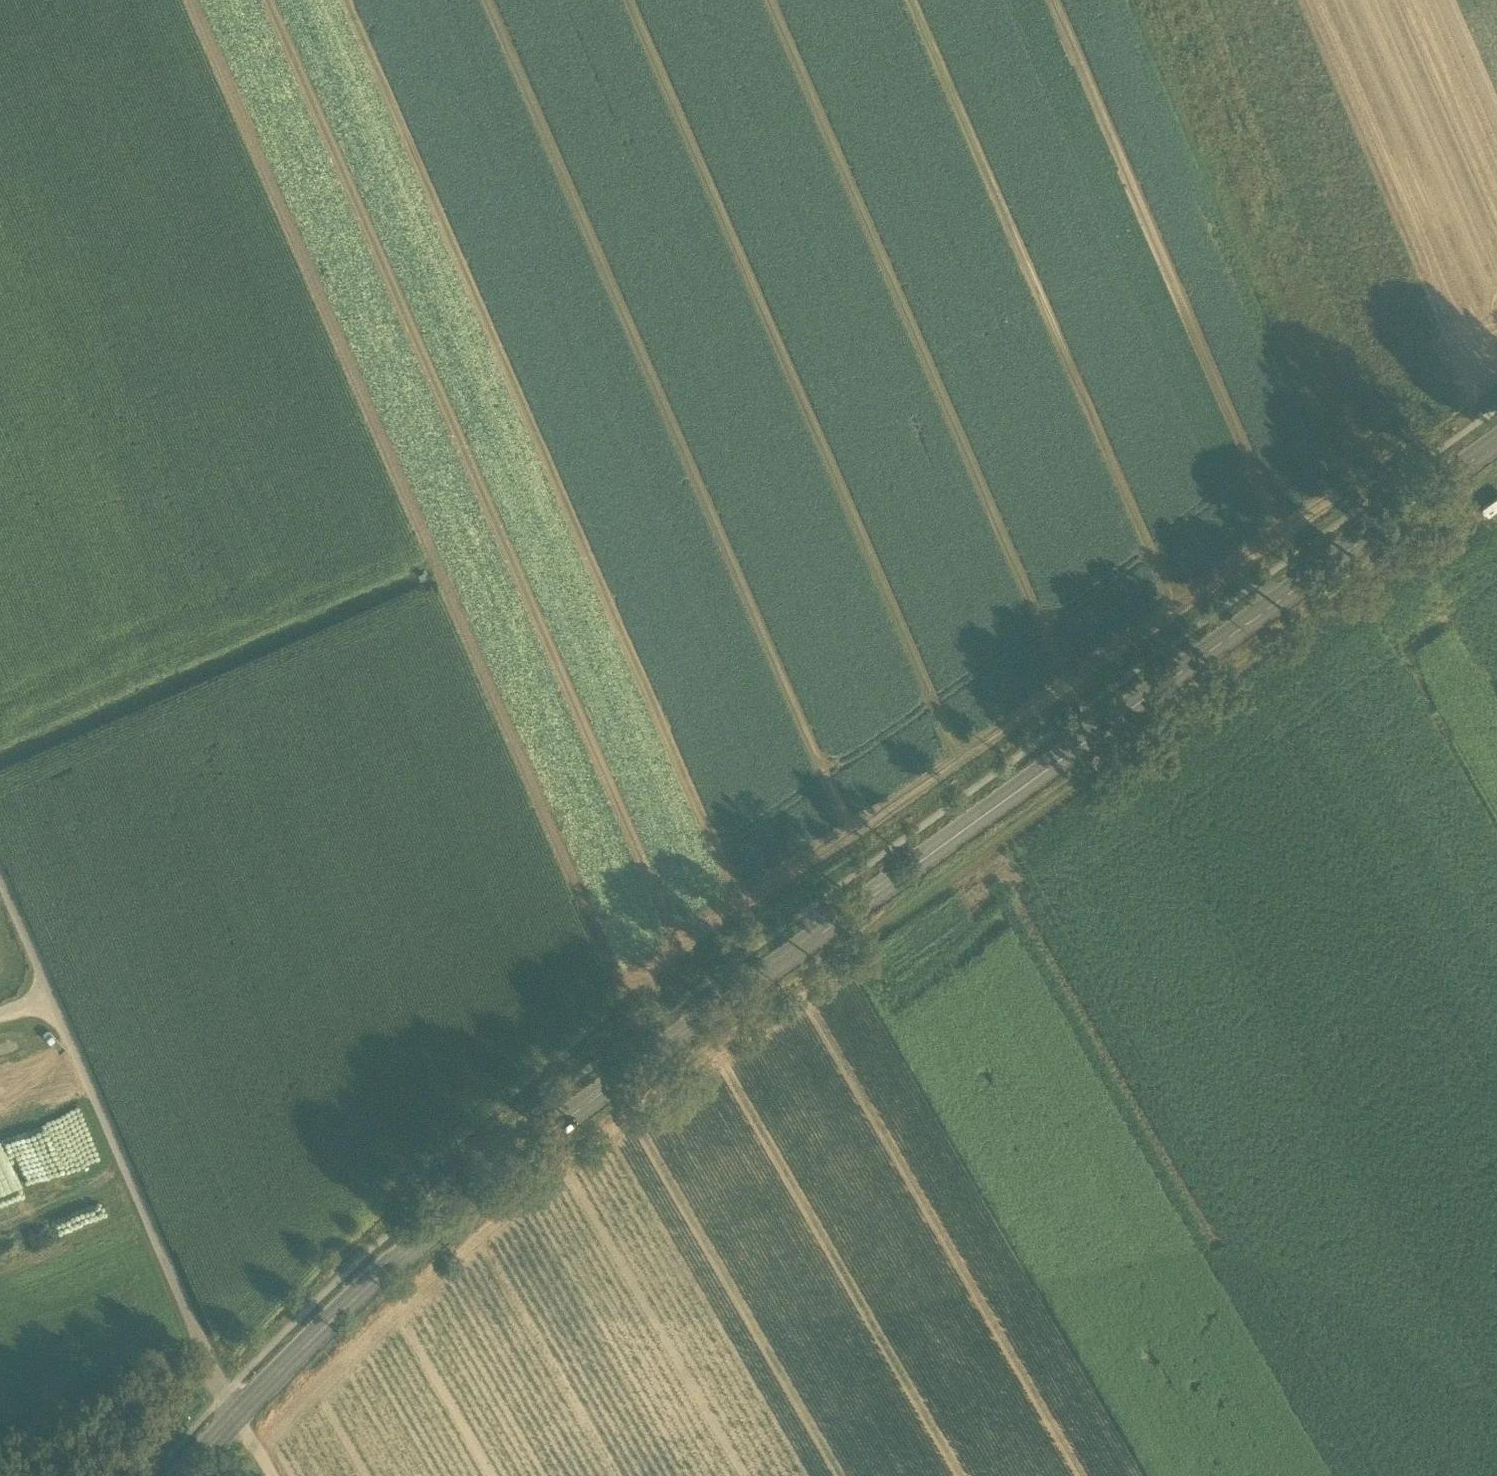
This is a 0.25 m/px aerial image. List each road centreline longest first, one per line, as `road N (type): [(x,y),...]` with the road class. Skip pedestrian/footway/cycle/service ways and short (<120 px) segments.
road 1 (secondary): [(186,1475),(238,1416),(533,1152),(1496,449)]
road 2 (track): [(0,876),(238,1416)]

